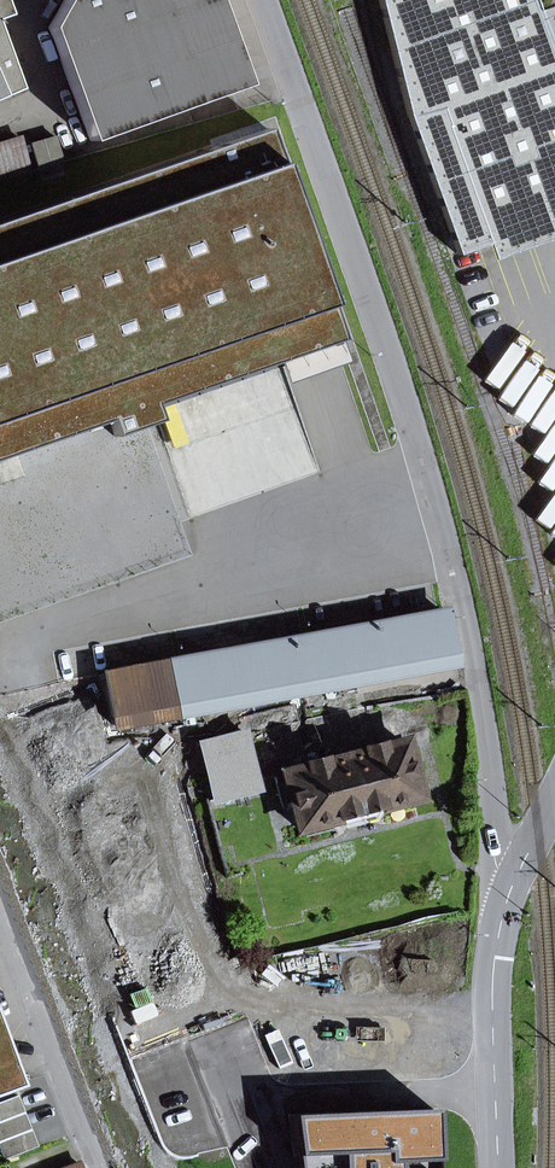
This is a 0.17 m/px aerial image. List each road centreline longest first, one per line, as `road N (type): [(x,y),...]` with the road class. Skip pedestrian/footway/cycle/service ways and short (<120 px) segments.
road 1 (residential): [(504,905),(487,735),(459,586),(400,378),(264,0)]
road 2 (residential): [(251,1167),(116,743)]
road 3 (residential): [(102,1167),(0,923)]
road 4 (tertiary): [(504,905),(492,997),(498,1167)]
road 5 (tertiary): [(554,795),(504,905)]

